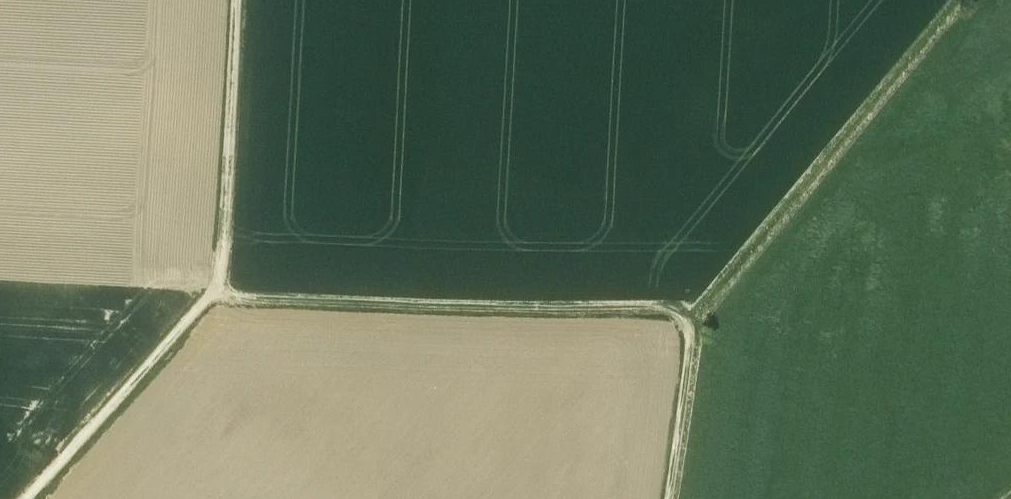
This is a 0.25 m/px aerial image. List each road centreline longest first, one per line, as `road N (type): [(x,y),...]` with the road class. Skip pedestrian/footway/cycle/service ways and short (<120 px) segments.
road 1 (track): [(27,498),(217,289),(233,0)]
road 2 (track): [(217,289),(697,319)]
road 3 (track): [(697,319),(957,0)]
road 4 (track): [(697,319),(668,498)]

